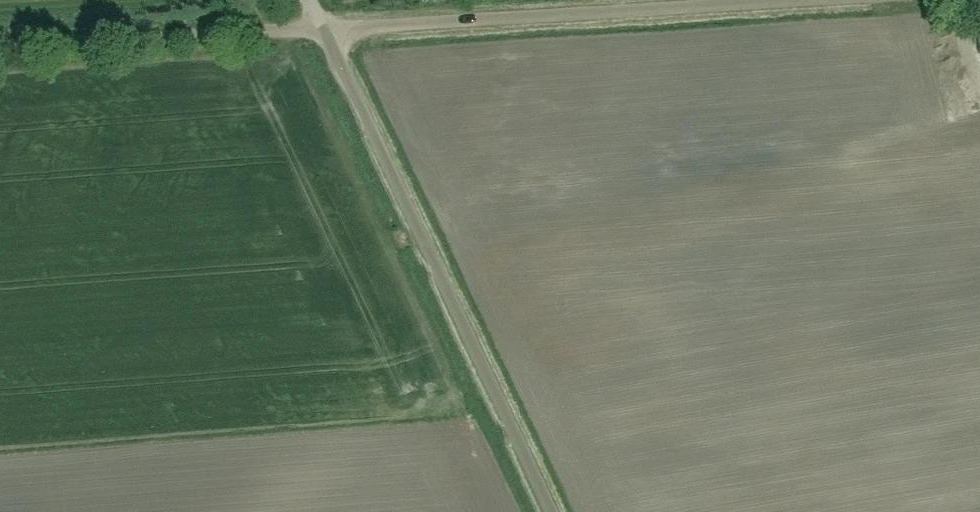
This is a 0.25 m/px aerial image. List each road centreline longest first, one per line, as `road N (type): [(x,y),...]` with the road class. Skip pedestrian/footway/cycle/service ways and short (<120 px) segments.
road 1 (residential): [(548,511),(319,21)]
road 2 (residential): [(639,0),(319,21)]
road 3 (residential): [(319,21),(0,40)]

